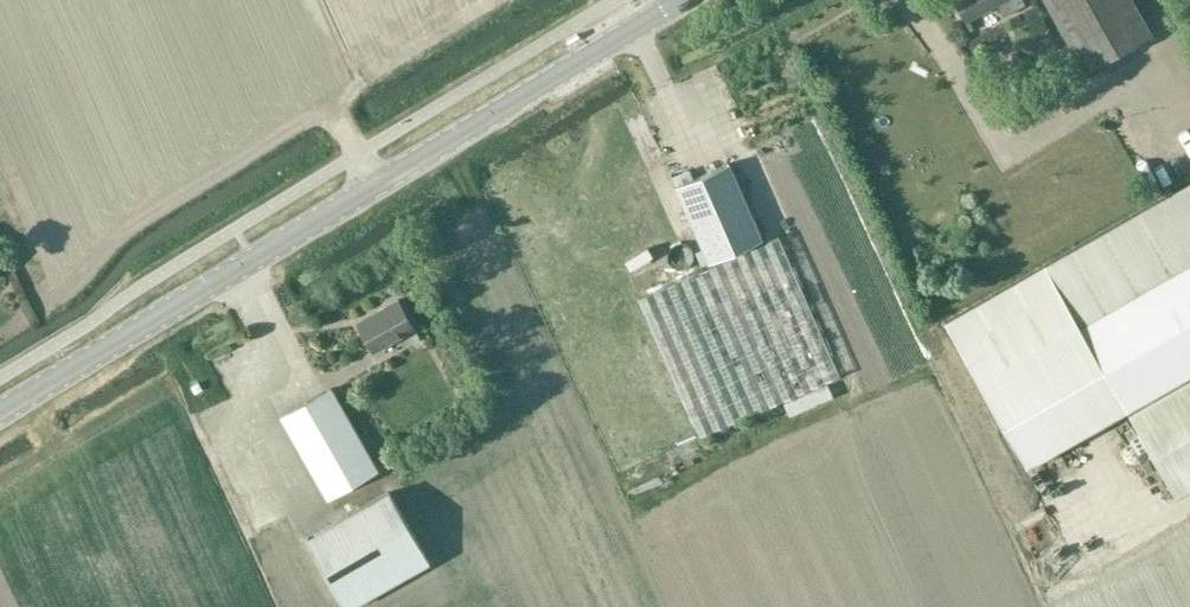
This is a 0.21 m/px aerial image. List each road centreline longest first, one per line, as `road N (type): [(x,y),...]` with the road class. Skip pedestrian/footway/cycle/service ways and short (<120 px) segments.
road 1 (tertiary): [(0,412),(681,0)]

